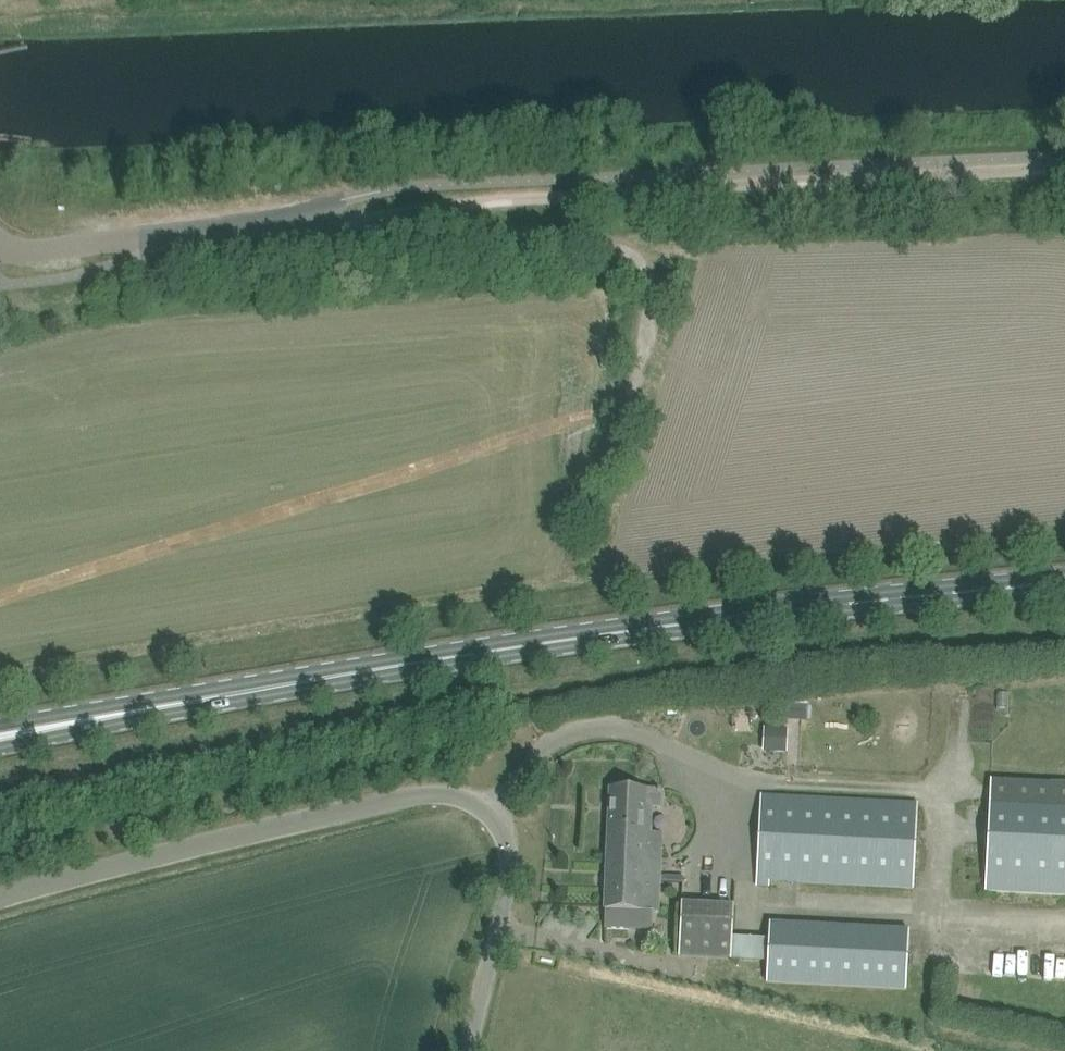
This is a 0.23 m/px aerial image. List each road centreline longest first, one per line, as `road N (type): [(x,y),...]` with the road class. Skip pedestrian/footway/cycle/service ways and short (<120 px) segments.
road 1 (secondary): [(76,719),(941,588),(1064,579)]
road 2 (unclassified): [(0,245),(42,249),(149,238),(317,208),(372,231),(572,234),(641,253),(663,297),(634,418)]
road 3 (unclassified): [(471,1050),(511,850),(491,814),(454,792),(426,791),(0,905)]
road 4 (track): [(1064,178),(317,208)]

